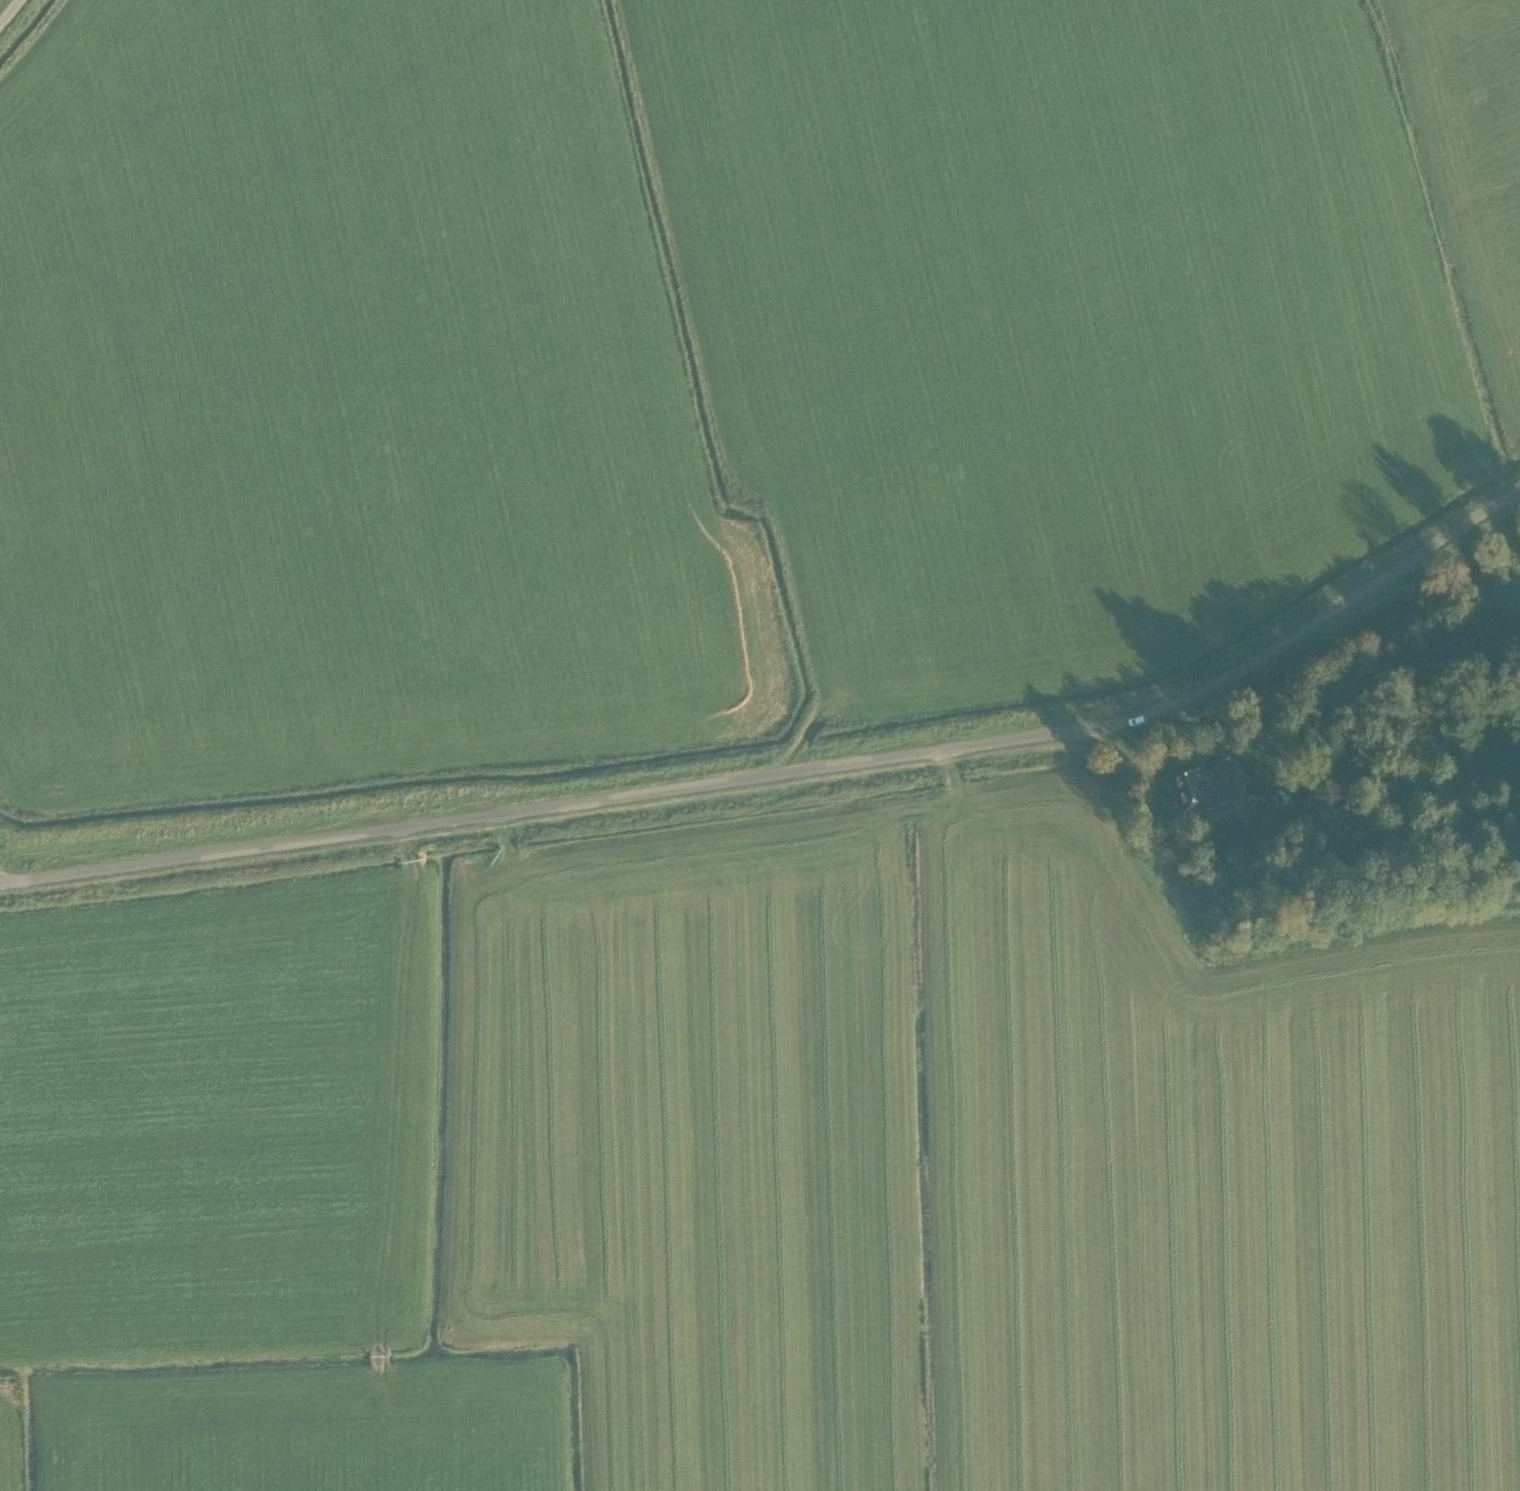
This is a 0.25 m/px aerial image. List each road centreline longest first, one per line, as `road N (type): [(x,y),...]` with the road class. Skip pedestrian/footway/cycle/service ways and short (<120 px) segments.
road 1 (unclassified): [(0,883),(684,790),(1154,714),(1210,689),(1519,489)]

